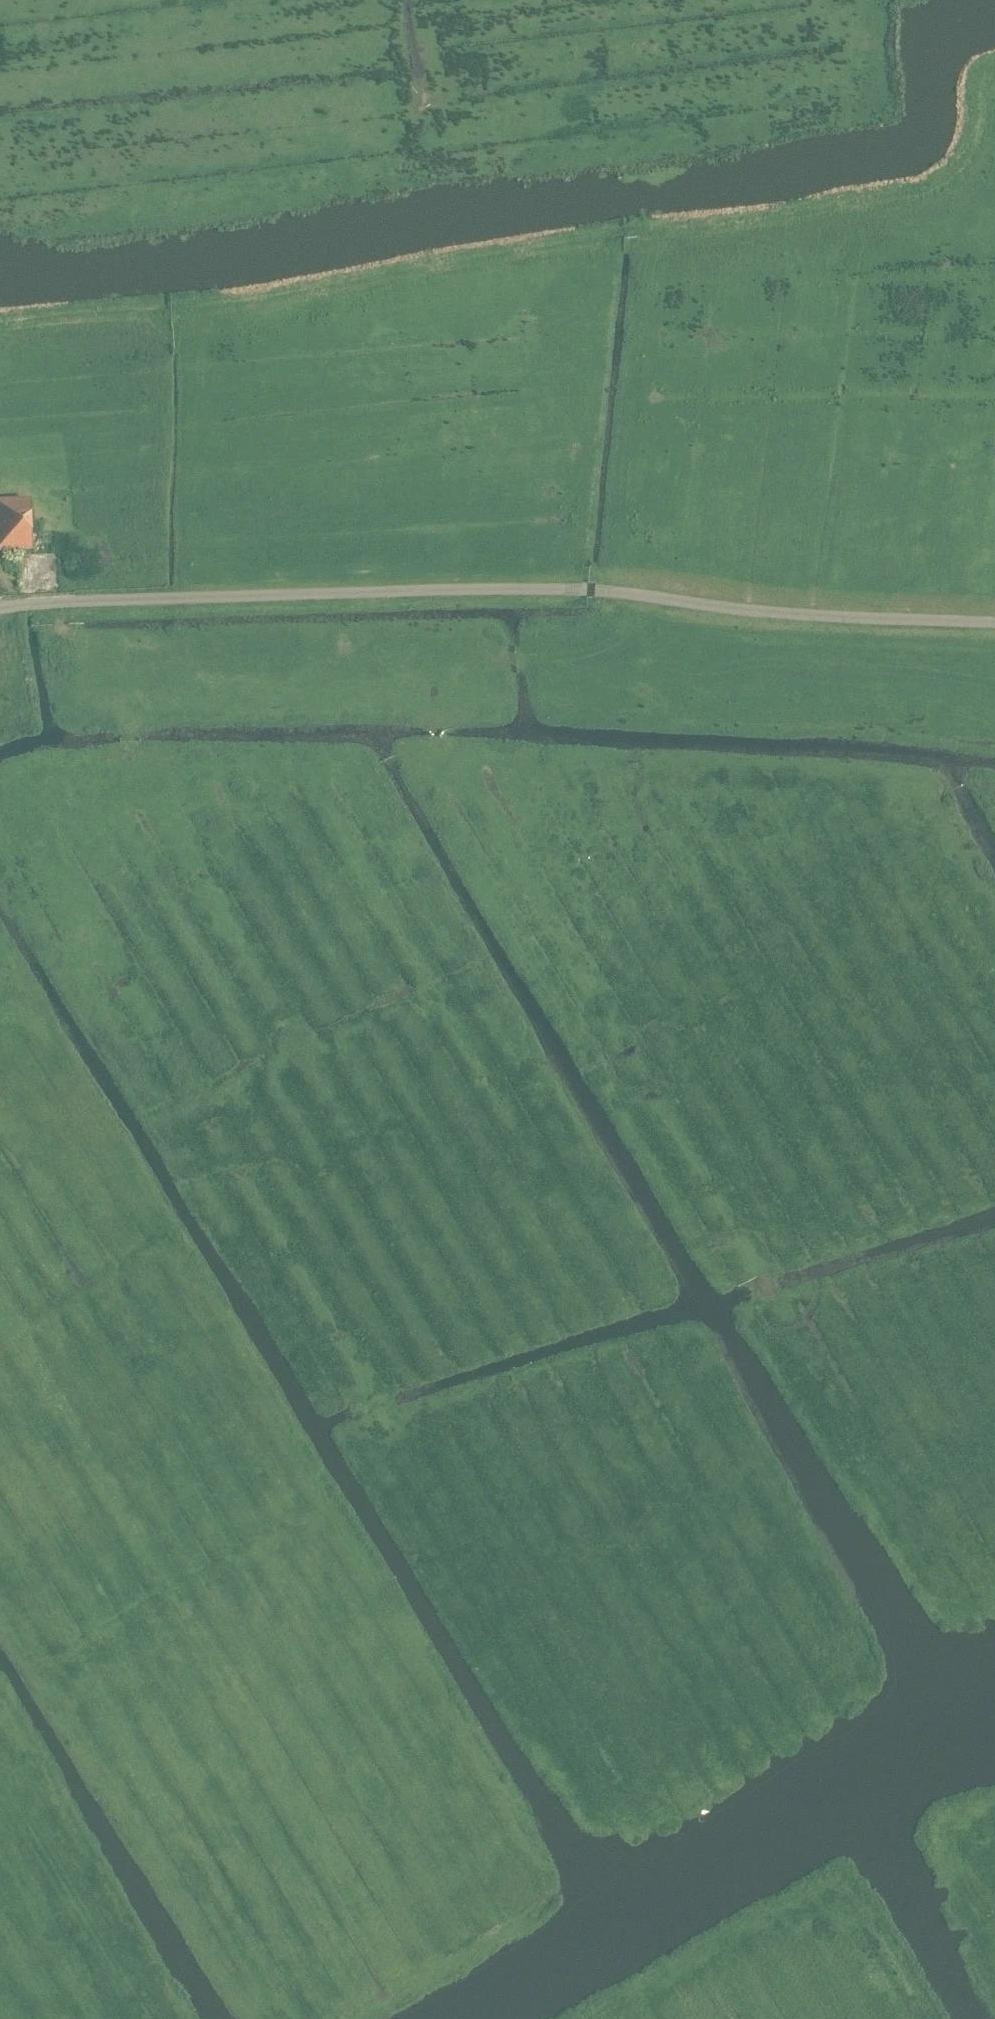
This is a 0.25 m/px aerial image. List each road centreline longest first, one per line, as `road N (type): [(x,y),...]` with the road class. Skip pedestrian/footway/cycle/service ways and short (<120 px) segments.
road 1 (unclassified): [(994,620),(786,612),(525,587),(0,605)]

